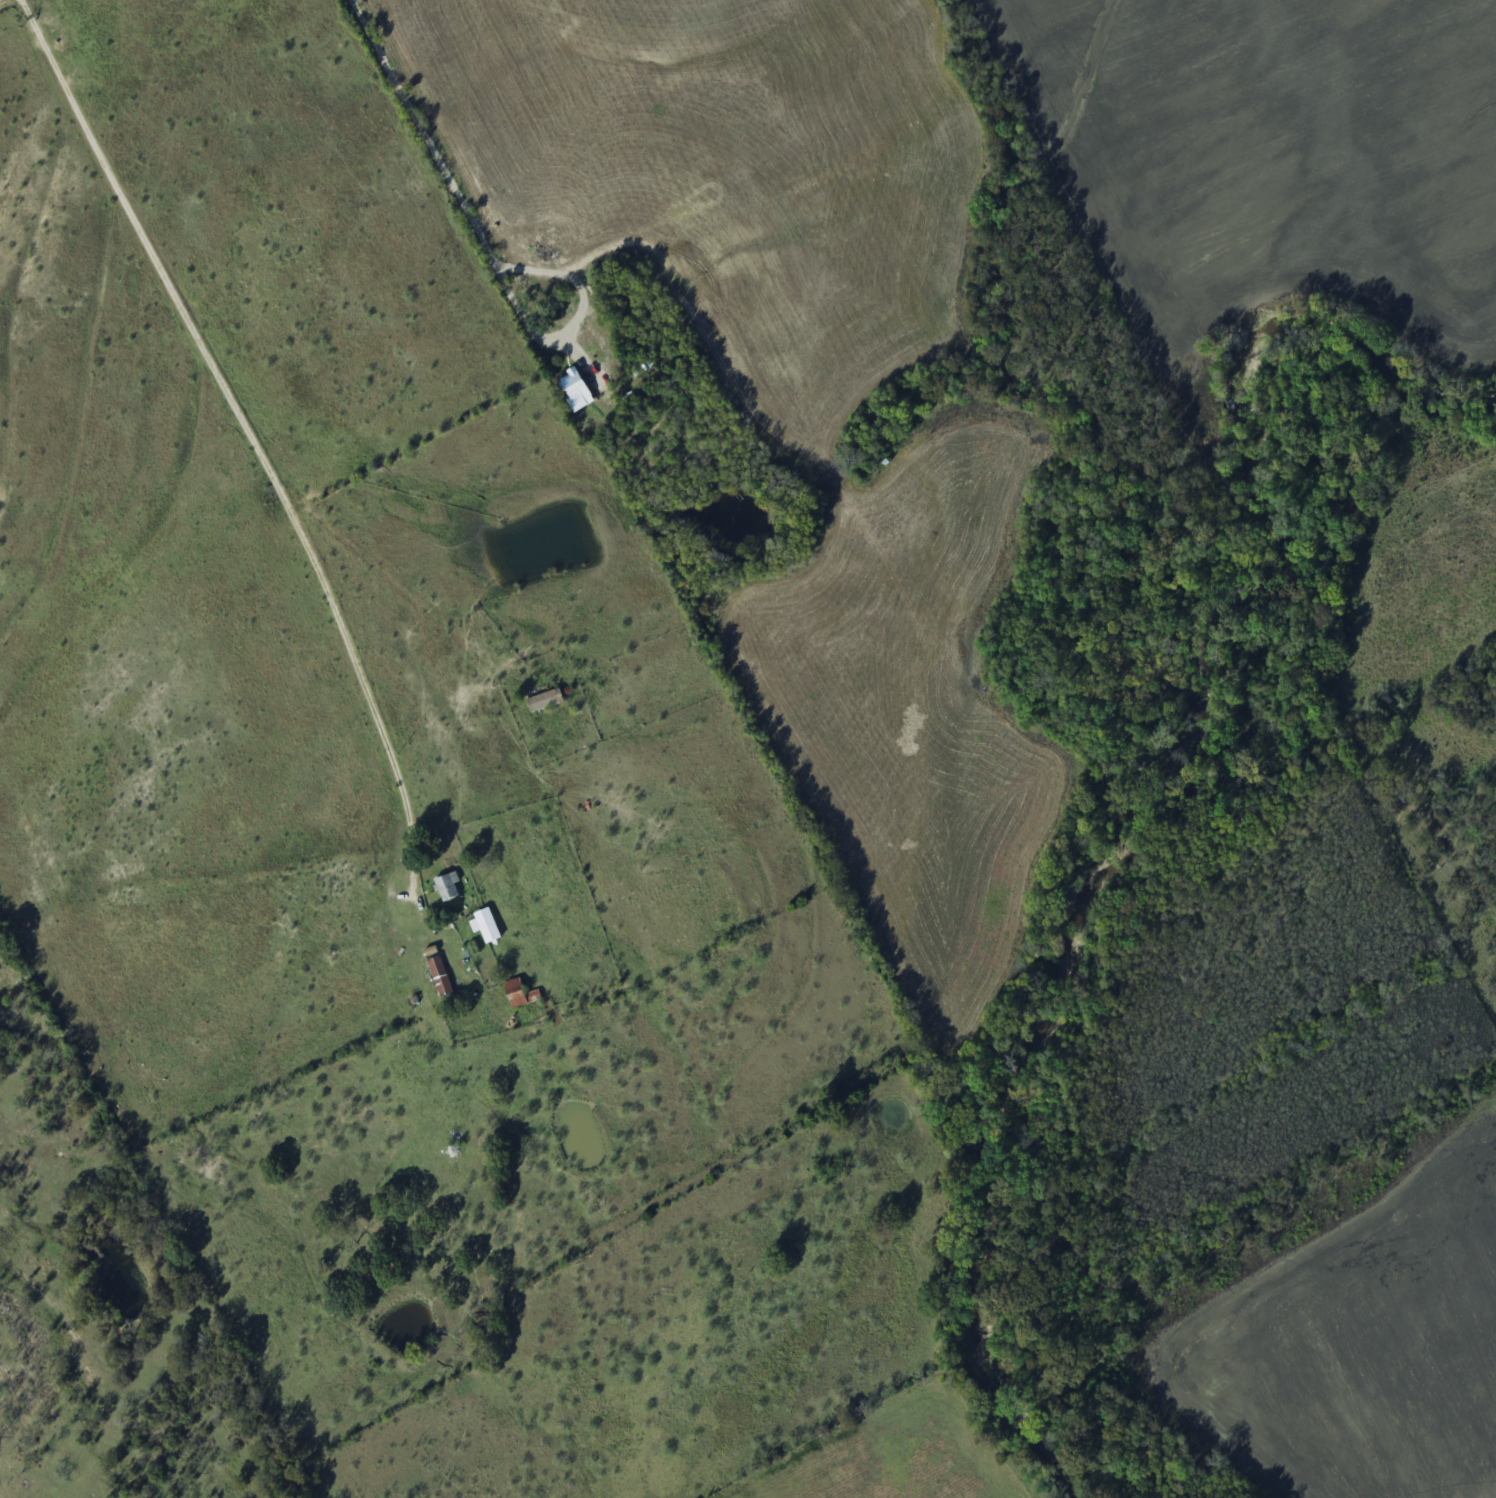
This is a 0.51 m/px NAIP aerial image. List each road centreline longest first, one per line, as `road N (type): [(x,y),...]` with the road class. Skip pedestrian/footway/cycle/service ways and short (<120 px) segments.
road 1 (residential): [(245,0),(669,476)]

